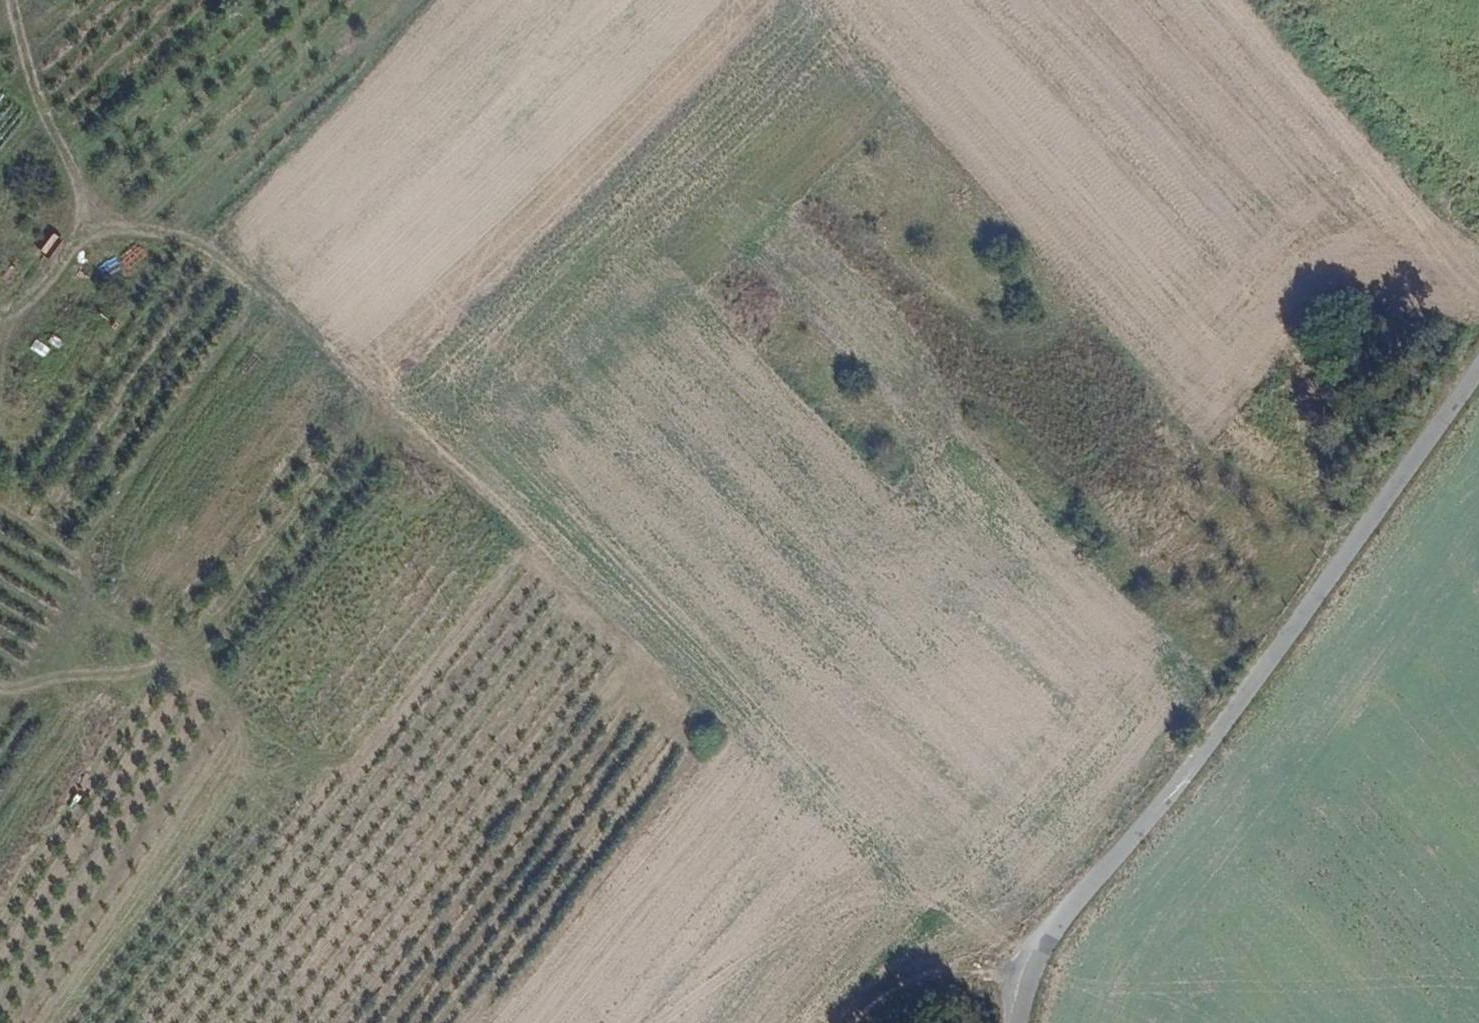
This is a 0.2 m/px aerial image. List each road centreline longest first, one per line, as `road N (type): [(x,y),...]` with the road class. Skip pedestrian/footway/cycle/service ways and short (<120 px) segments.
road 1 (unclassified): [(1478,369),(1191,761),(1027,948),(1020,1022)]
road 2 (track): [(1027,948),(907,1022)]

